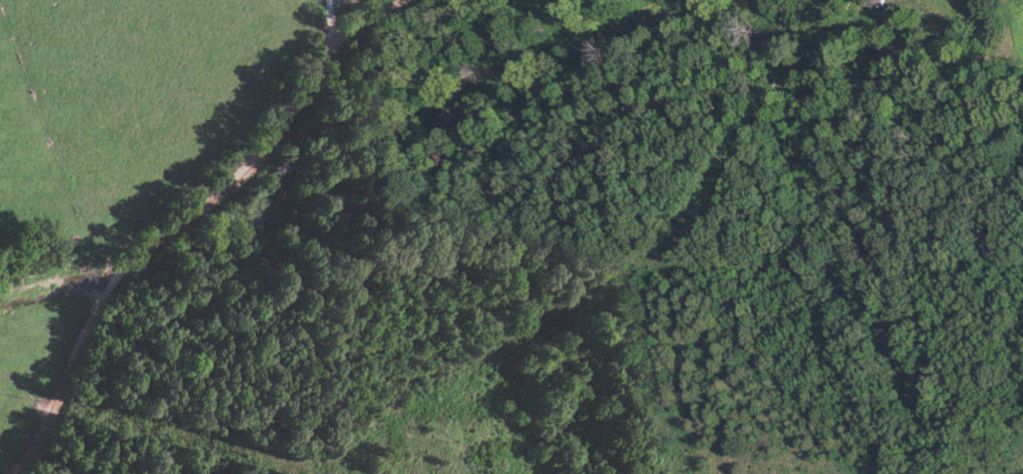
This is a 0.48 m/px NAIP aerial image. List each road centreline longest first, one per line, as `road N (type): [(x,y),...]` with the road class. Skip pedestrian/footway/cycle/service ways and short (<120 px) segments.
road 1 (residential): [(22,473),(123,288),(274,142),(305,74),(334,41),(413,0)]

